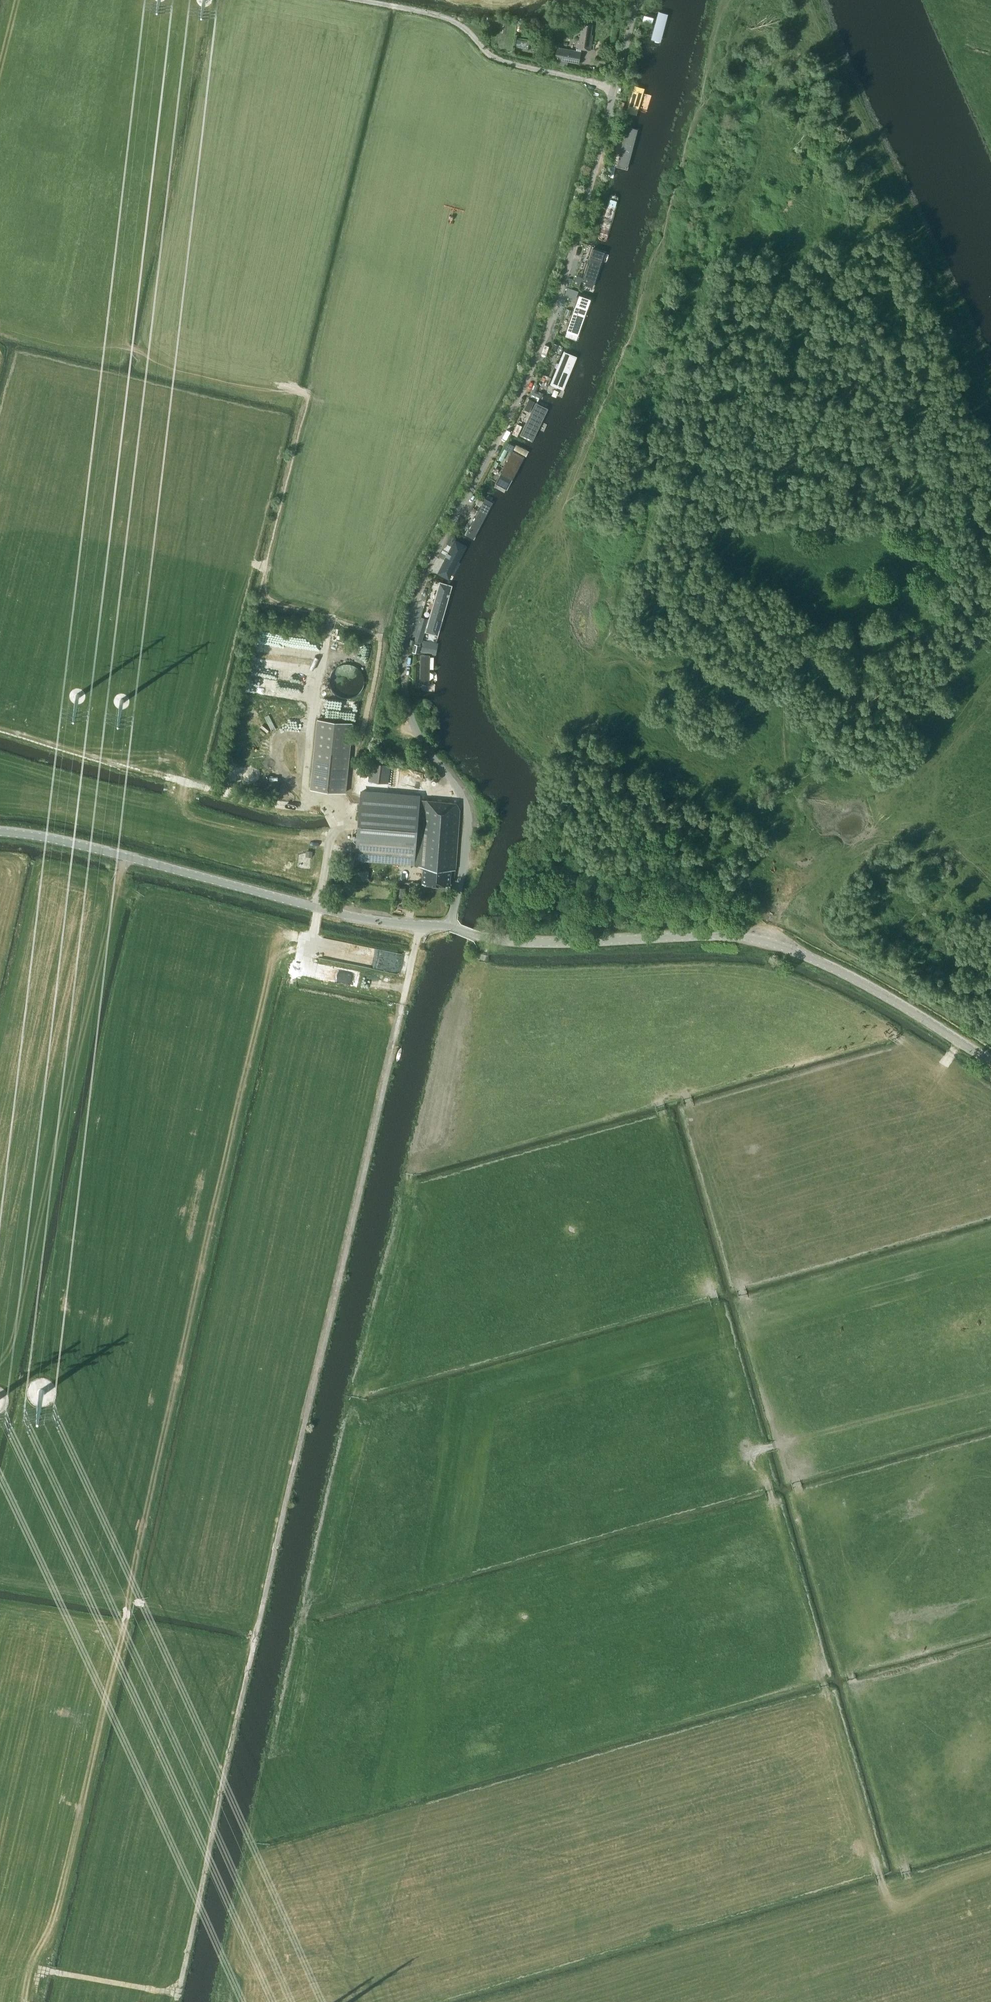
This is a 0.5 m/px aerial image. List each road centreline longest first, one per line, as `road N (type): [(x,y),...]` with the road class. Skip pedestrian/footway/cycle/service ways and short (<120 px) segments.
road 1 (unclassified): [(447,925),(467,842),(467,803),(414,725),(405,691),(406,633),(555,303),(637,0)]
road 2 (tertiary): [(990,1061),(846,974),(771,941),(711,933),(519,939),(447,925)]
road 3 (tertiary): [(447,925),(296,900),(0,832)]

